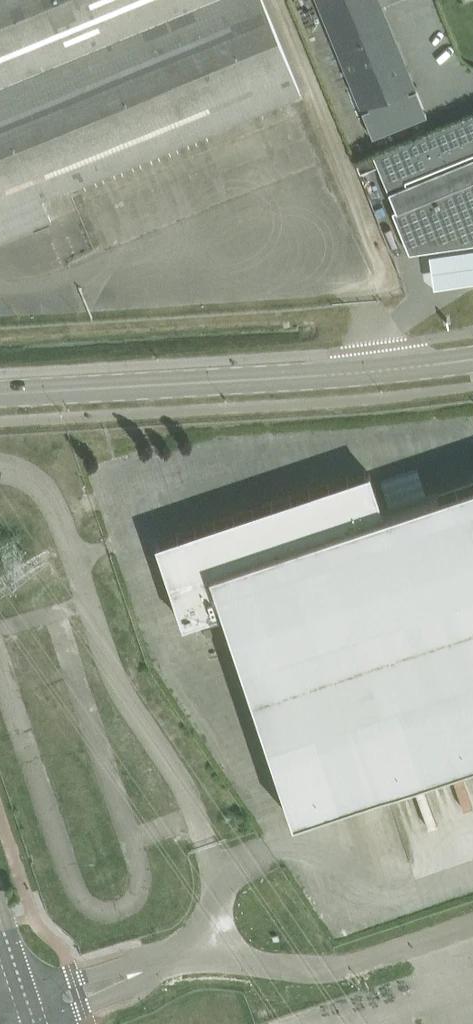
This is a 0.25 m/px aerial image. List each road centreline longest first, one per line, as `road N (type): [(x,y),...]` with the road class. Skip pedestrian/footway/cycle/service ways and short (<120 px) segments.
road 1 (tertiary): [(0,395),(472,360)]
road 2 (unclassified): [(472,920),(323,966),(215,947),(160,965)]
road 3 (unclassified): [(160,965),(24,992)]
road 4 (unclassified): [(36,1023),(160,965)]

